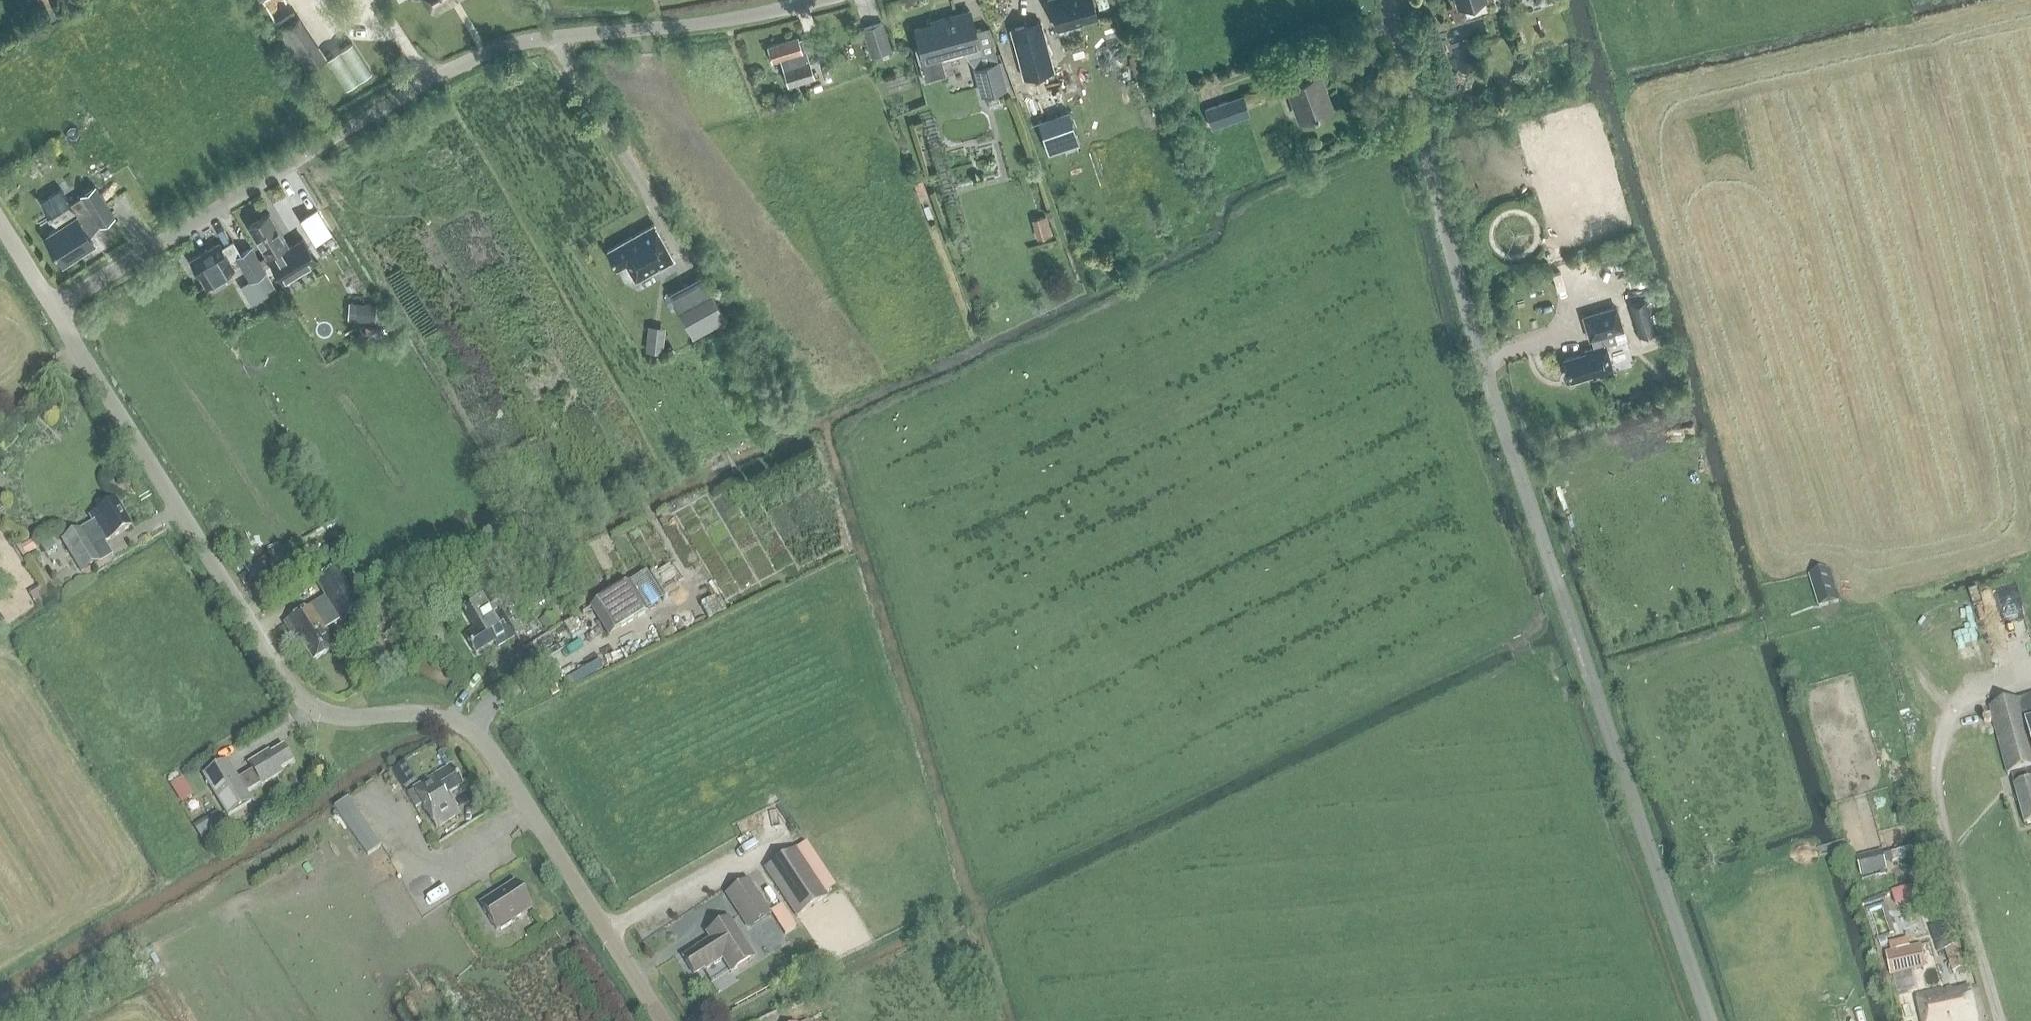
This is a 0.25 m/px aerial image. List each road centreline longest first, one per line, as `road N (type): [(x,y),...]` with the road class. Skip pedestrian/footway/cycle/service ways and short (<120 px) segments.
road 1 (unclassified): [(1707,1020),(1548,561),(1385,0)]
road 2 (unclassified): [(663,1020),(476,734),(430,713),(319,712),(295,693),(53,308)]
road 3 (unclassified): [(53,308),(418,85),(494,50),(710,24),(823,0)]

